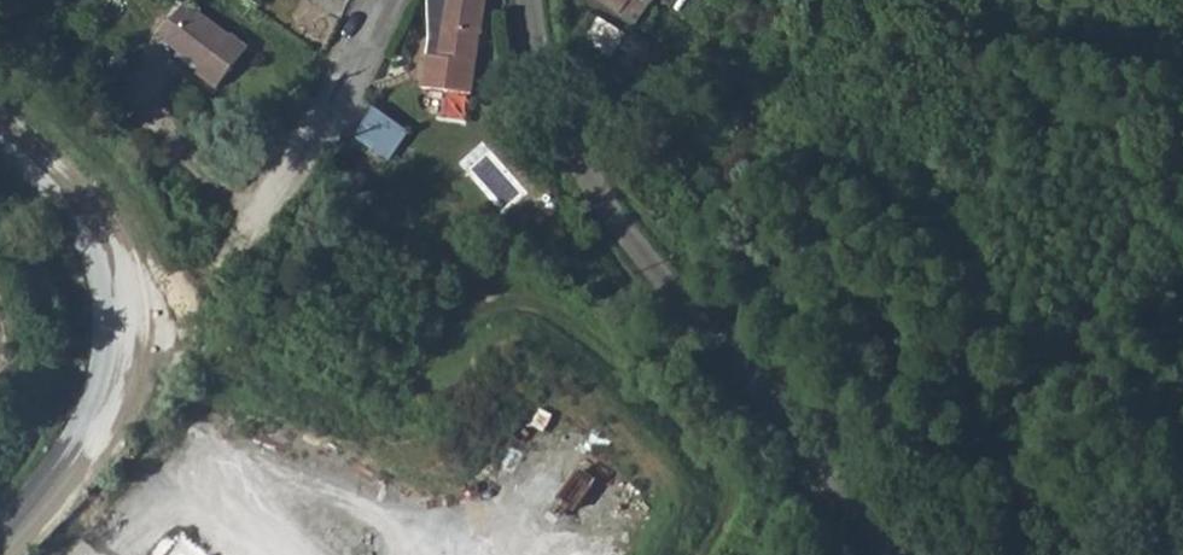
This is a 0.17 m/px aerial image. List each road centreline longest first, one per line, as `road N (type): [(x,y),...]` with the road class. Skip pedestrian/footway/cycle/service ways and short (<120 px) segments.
road 1 (unclassified): [(876,554),(829,455),(567,128),(534,51),(530,0)]
road 2 (track): [(0,133),(110,247),(135,337),(112,399),(53,498),(0,548)]
road 3 (unclassified): [(384,0),(327,122)]

